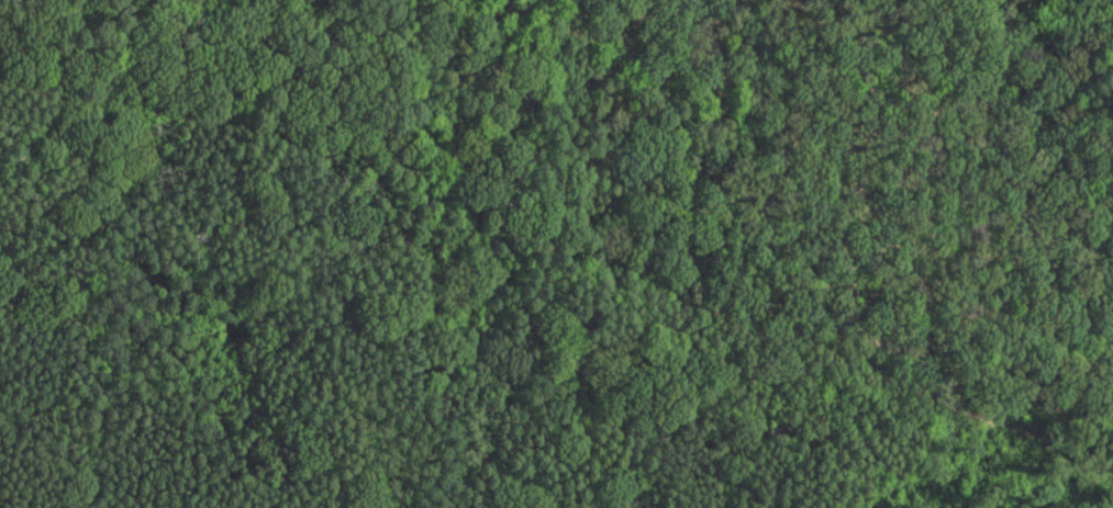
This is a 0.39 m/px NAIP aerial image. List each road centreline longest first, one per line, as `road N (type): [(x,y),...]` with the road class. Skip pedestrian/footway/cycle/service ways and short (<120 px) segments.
road 1 (track): [(217,0),(205,54),(219,110),(428,204),(463,245),(475,301),(509,347),(556,350),(719,421),(811,411),(867,450),(899,507)]
road 2 (track): [(1112,471),(294,121)]

